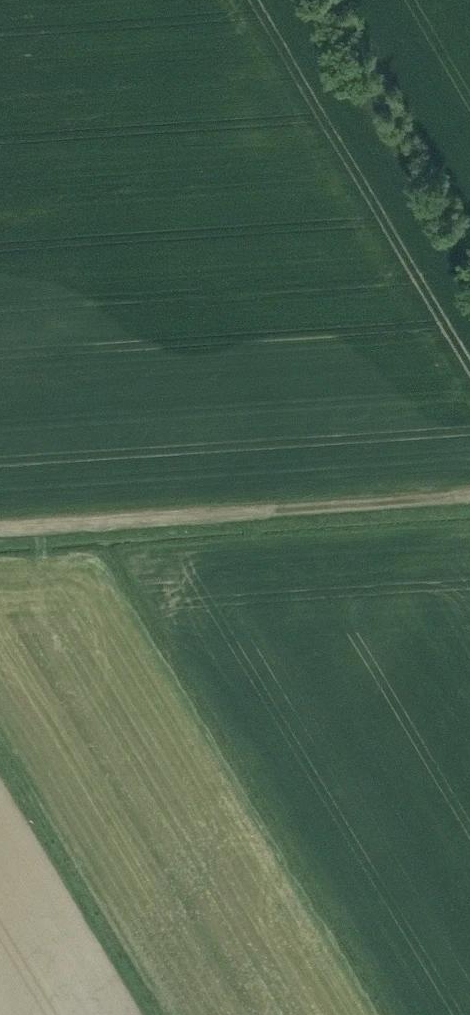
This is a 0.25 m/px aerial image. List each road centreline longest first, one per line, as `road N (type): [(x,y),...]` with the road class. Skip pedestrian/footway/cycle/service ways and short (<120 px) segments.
road 1 (track): [(469,487),(0,522)]

